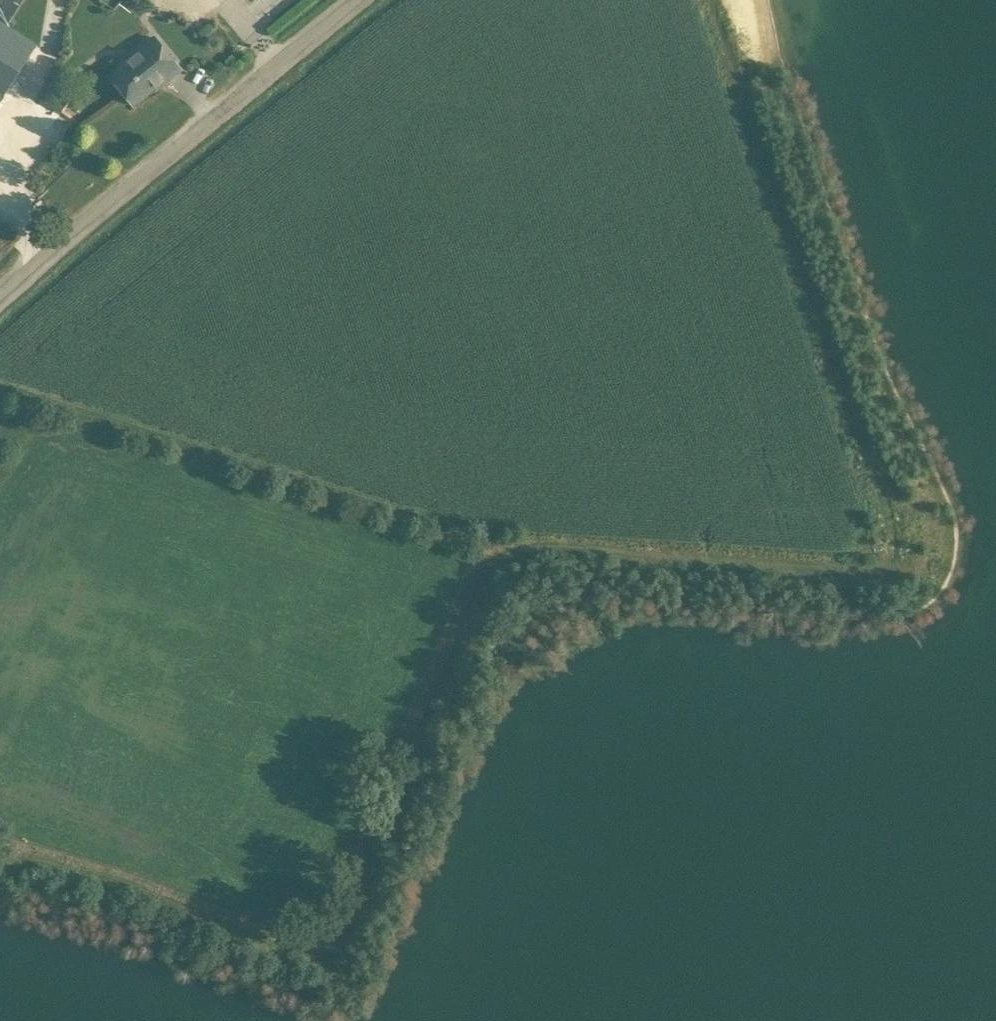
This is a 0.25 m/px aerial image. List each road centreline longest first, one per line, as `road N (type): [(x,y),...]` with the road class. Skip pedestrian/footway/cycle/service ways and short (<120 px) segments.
road 1 (unclassified): [(0,296),(357,0)]

